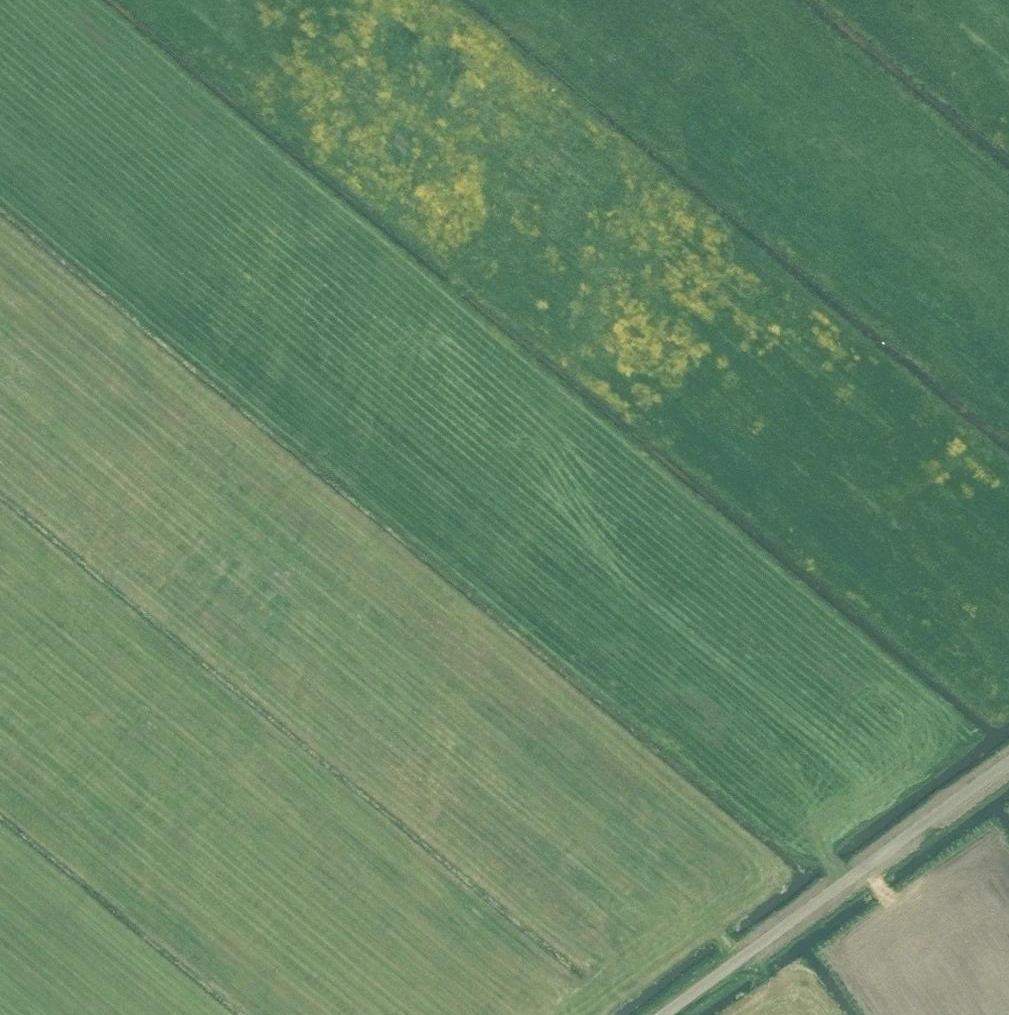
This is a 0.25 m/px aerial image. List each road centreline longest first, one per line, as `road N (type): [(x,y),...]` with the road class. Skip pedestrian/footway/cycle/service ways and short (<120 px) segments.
road 1 (unclassified): [(661,1014),(1008,759)]

